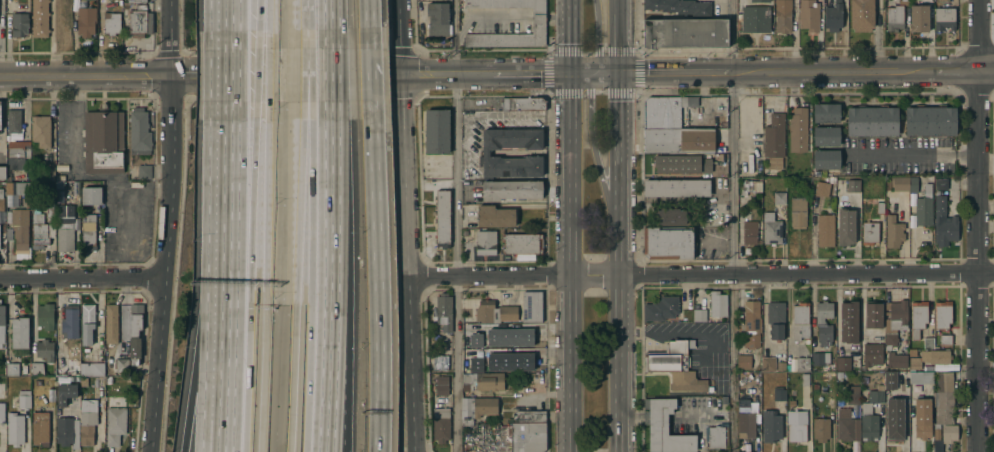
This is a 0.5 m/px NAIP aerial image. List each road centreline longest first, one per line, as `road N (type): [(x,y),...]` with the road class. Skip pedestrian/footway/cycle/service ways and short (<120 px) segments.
road 1 (residential): [(993,273),(409,278)]
road 2 (residential): [(170,0),(150,451)]
road 3 (residential): [(416,451),(398,0)]
road 4 (residential): [(977,0),(977,451)]
road 5 (secondary): [(622,451),(624,73)]
road 6 (secondary): [(572,73),(571,451)]
road 7 (motorway): [(289,451),(305,101)]
road 8 (motorway): [(324,451),(331,101)]
road 9 (motorway): [(267,101),(260,451)]
road 10 (motorway): [(376,451),(371,101)]
road 11 (motorway): [(305,451),(310,101)]
road 12 (tertiary): [(400,73),(171,76)]
road 13 (secondary): [(623,275),(589,97),(572,73)]
road 14 (motorway): [(256,101),(251,307)]
road 15 (motorway): [(226,256),(209,298),(183,451)]
road 16 (tertiary): [(933,72),(735,72)]
road 17 (motorway): [(226,256),(219,451)]
road 18 (tertiary): [(171,76),(0,77)]
road 19 (motorway): [(343,451),(330,283)]
road 20 (residential): [(161,278),(0,279)]
road 21 (motorway): [(231,101),(226,256)]
road 22 (motorway): [(251,307),(245,451)]

